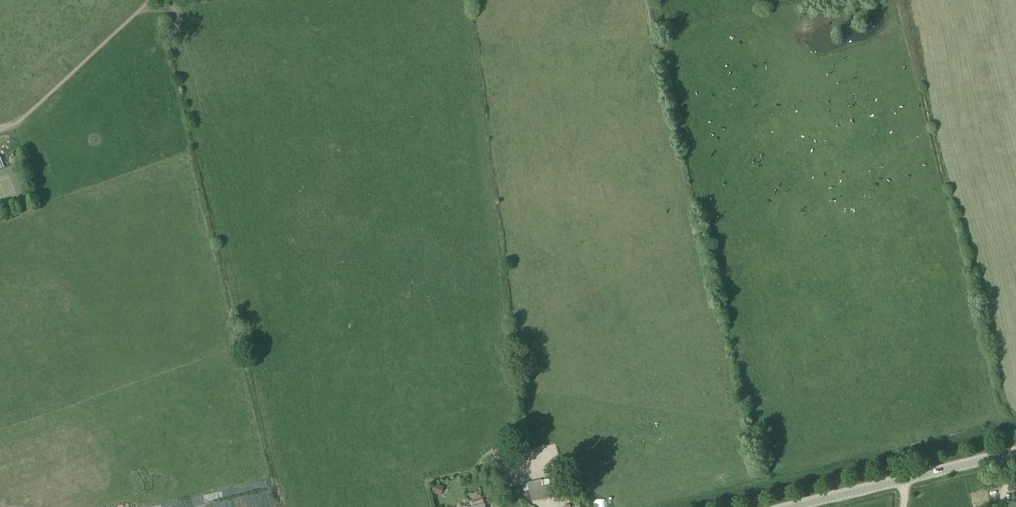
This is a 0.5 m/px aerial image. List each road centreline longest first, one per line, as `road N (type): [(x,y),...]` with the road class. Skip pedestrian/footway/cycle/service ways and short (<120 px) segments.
road 1 (tertiary): [(797,506),(1015,453)]

